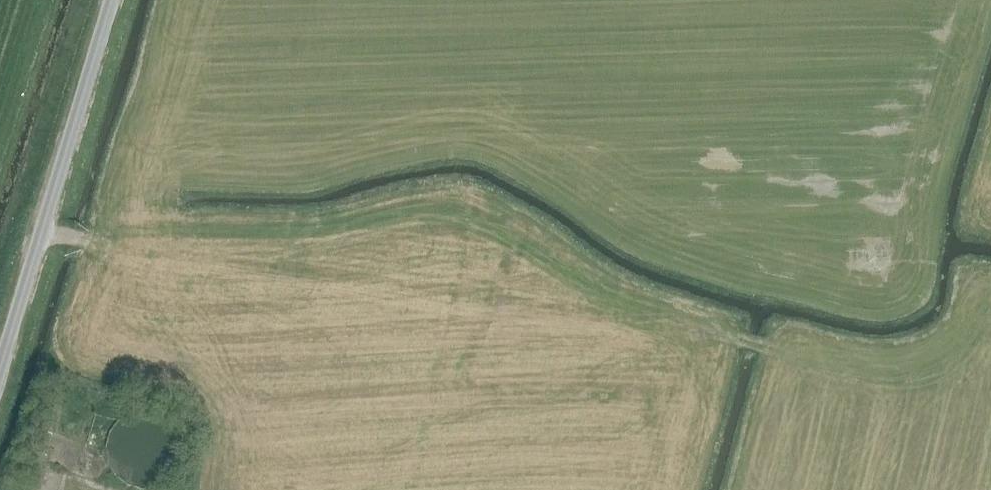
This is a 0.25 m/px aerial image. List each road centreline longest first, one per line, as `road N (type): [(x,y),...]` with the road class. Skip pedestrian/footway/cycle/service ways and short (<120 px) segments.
road 1 (unclassified): [(0,368),(111,0)]

